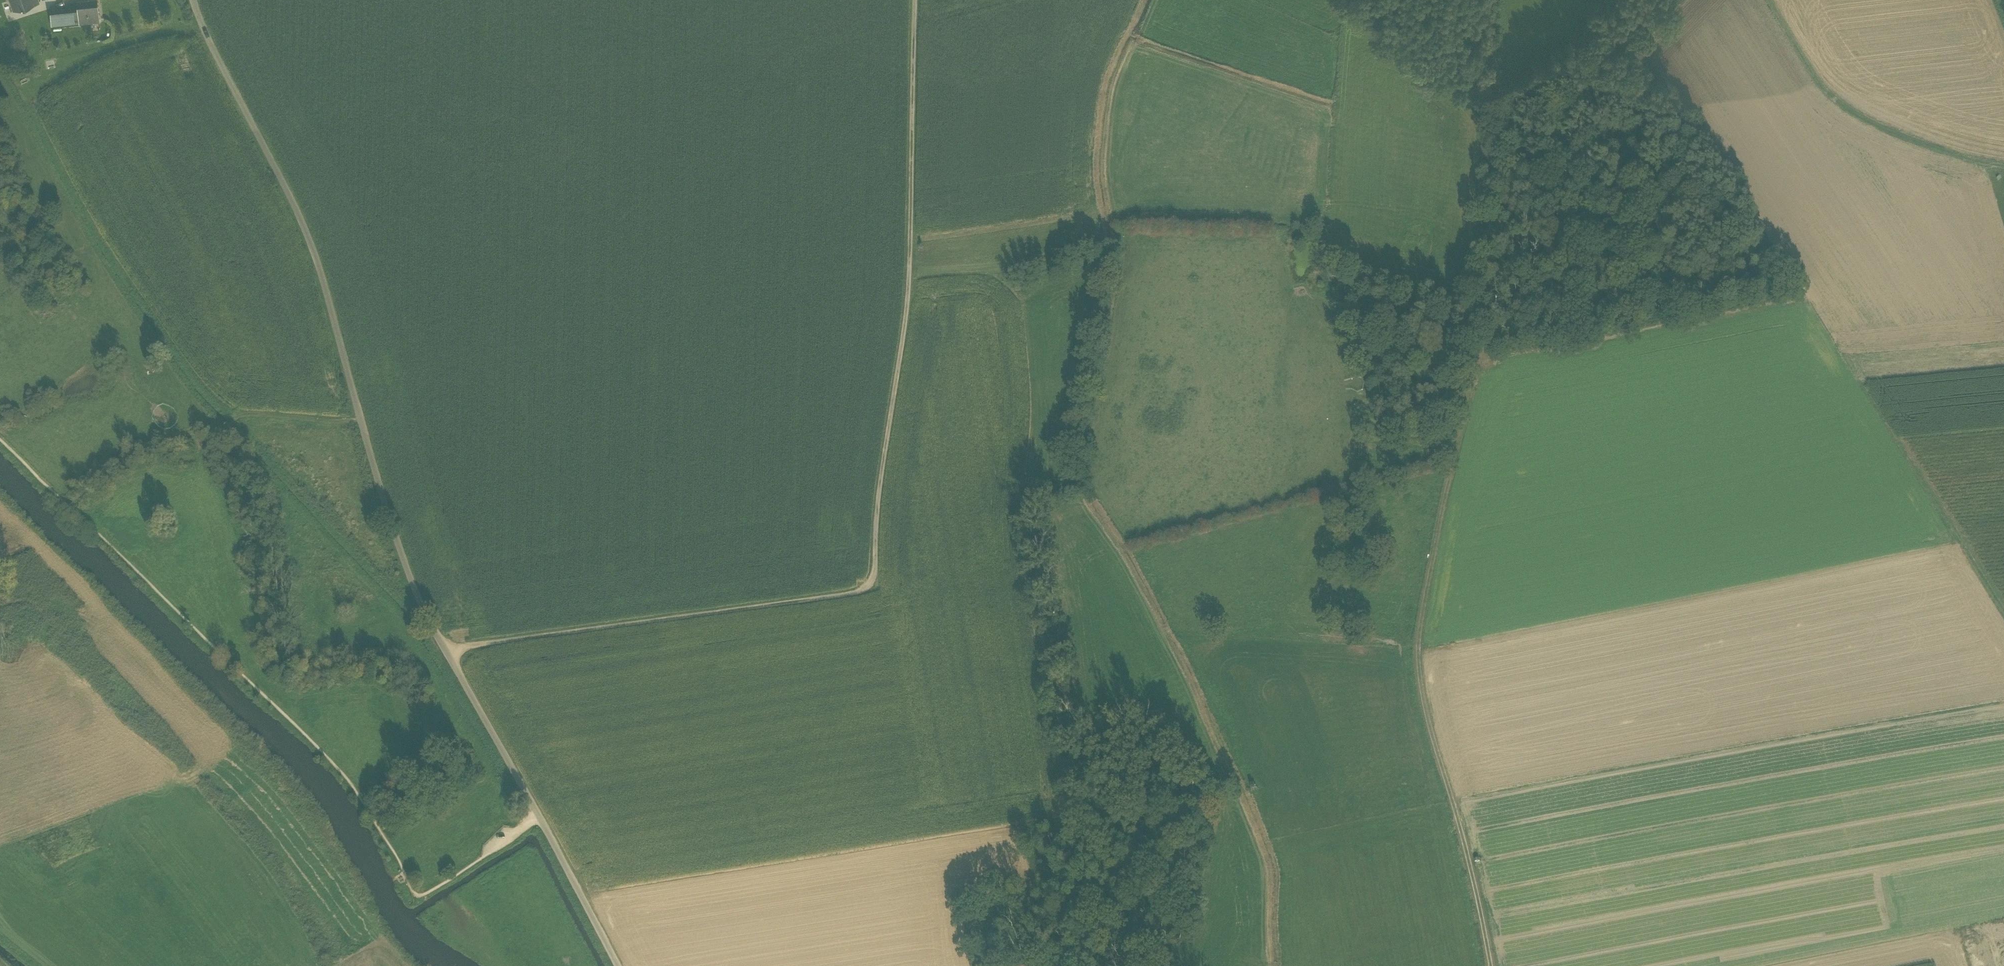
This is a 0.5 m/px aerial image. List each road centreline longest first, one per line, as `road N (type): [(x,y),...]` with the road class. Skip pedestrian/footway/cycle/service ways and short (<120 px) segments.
road 1 (track): [(1629,0),(1501,125),(1509,170),(1488,319),(1452,468),(1421,663),(1428,722),(1488,965)]
road 2 (track): [(446,651),(873,588),(908,293),(916,0)]
road 3 (unclassified): [(195,0),(317,261),(427,618),(537,816)]
road 4 (track): [(2003,160),(1931,157),(1869,132),(1818,88),(1767,0)]
road 5 (track): [(196,774),(0,844)]
road 6 (track): [(362,424),(242,415),(221,431),(186,430)]
road 7 (unclassified): [(537,816),(617,965)]

